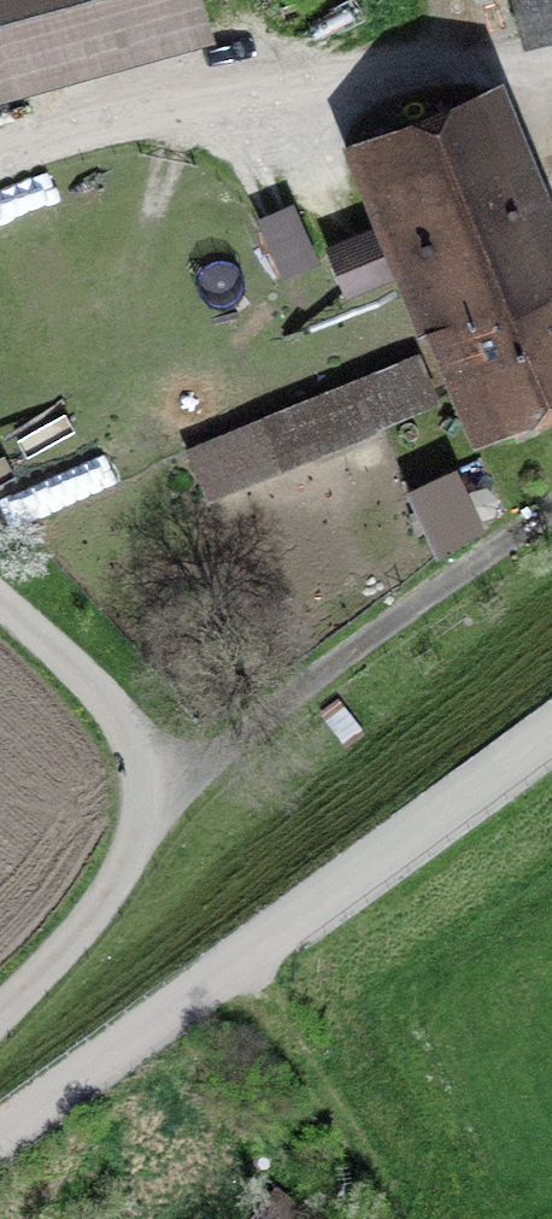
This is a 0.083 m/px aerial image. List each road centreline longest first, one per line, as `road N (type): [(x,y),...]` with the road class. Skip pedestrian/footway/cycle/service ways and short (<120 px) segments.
road 1 (unclassified): [(551,752),(0,1153)]
road 2 (residential): [(0,1026),(131,894),(156,844),(164,778),(126,703),(0,580)]
road 3 (track): [(551,90),(284,90),(131,115),(0,175)]

